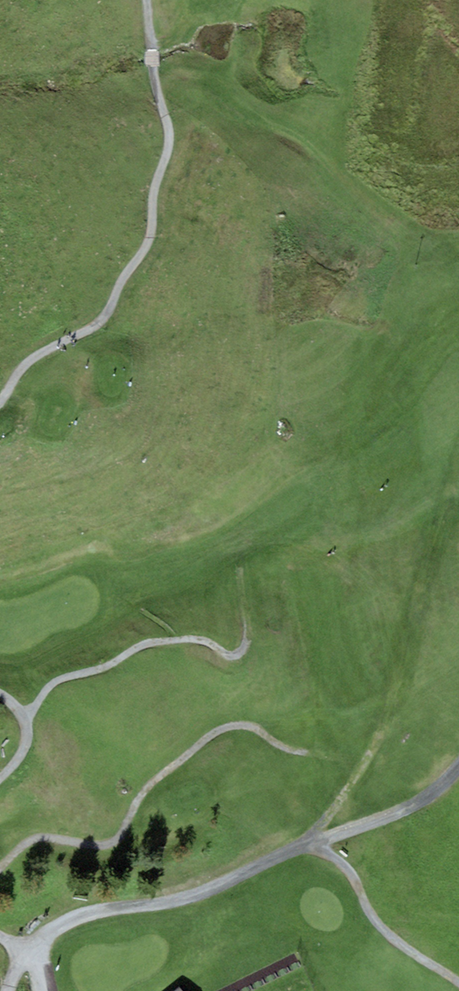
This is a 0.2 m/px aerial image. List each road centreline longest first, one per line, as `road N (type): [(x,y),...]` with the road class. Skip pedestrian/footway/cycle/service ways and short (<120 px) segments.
road 1 (track): [(0,403),(31,358),(103,319),(150,239),(168,134),(146,0)]
road 2 (track): [(316,844),(389,700),(458,451)]
road 3 (track): [(0,863),(41,836),(115,841),(148,784),(225,724),(256,725),(292,749)]
road 4 (track): [(23,719),(52,683),(100,670),(139,646),(199,641),(225,655)]
road 5 (track): [(316,844),(346,870),(399,945),(458,983)]
road 6 (track): [(458,240),(353,167)]

